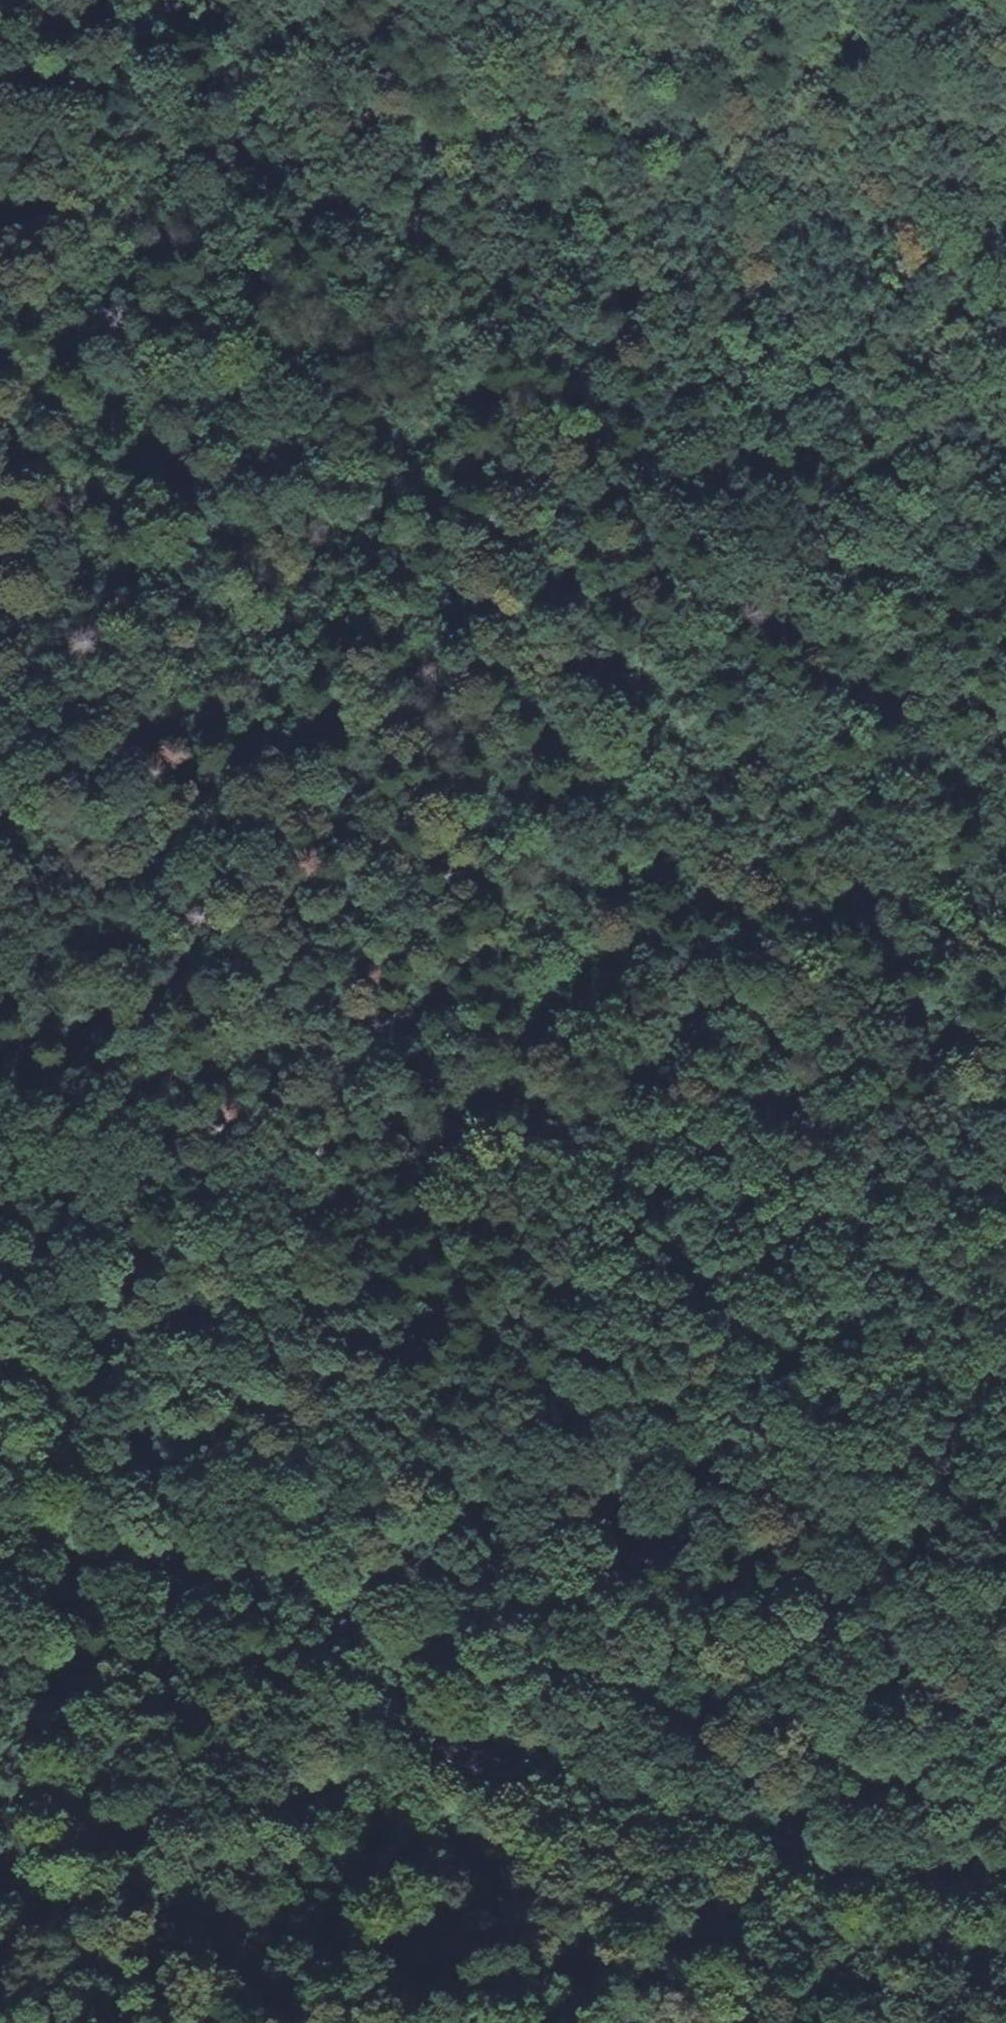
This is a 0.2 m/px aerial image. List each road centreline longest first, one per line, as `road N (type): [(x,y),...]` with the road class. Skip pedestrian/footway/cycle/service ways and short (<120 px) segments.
road 1 (unclassified): [(1005,1893),(541,1751),(326,1603),(123,1562),(0,1522)]

